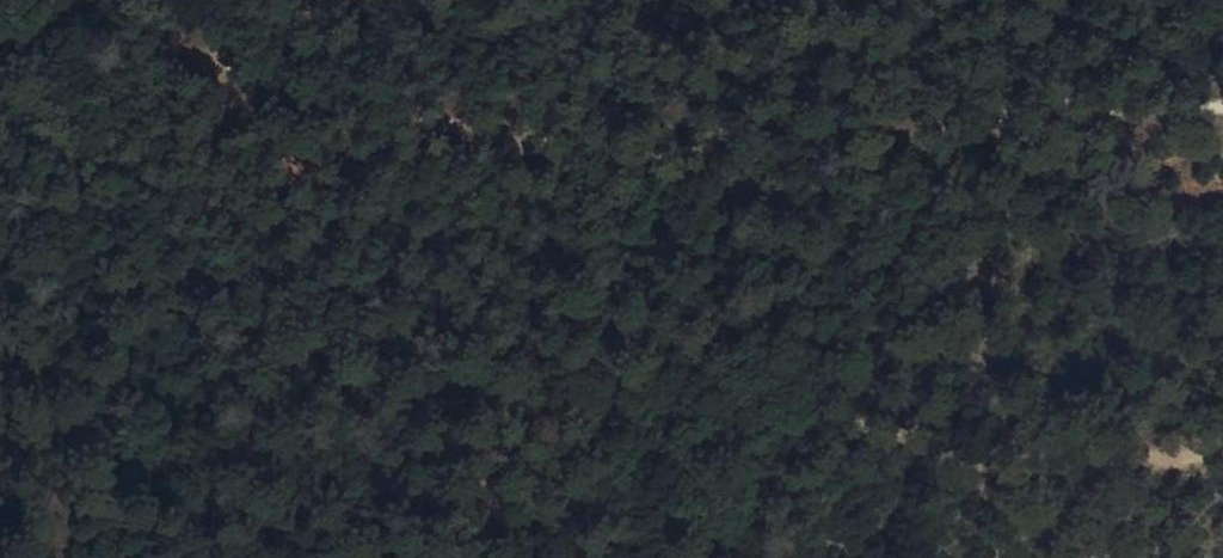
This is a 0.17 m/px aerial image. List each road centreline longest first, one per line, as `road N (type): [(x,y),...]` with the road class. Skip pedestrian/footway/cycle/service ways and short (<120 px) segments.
road 1 (track): [(1222,106),(1070,98),(792,182),(601,152),(461,111),(355,129),(208,88),(0,86)]
road 2 (track): [(438,557),(483,501),(631,456),(680,431),(763,456),(880,454),(983,472),(1173,460),(1222,446)]

